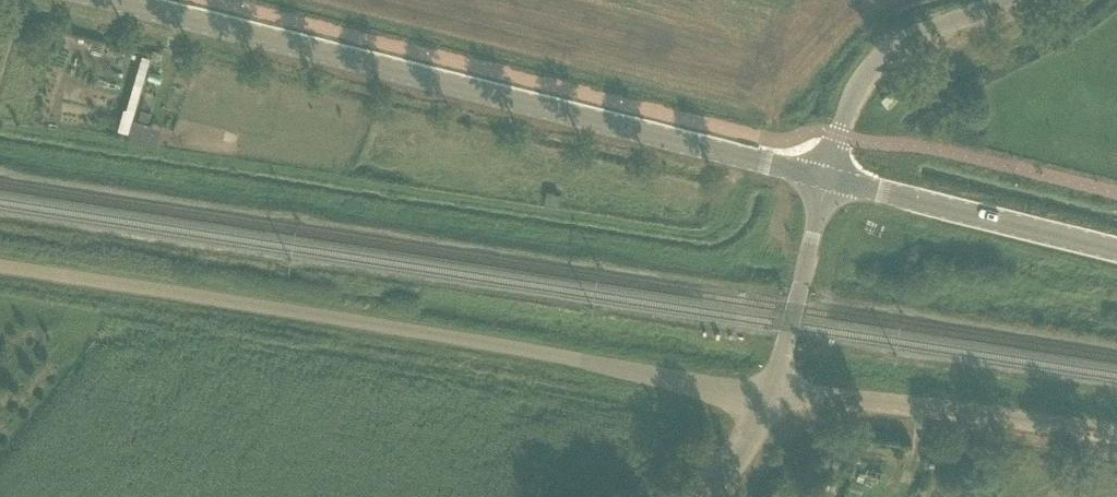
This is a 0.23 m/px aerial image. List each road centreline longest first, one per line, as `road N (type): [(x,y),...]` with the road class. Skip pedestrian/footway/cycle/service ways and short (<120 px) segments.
road 1 (unclassified): [(769,397),(0,266)]
road 2 (tertiary): [(827,180),(103,0)]
road 3 (unclassified): [(1116,435),(769,397)]
road 4 (tertiary): [(1116,249),(827,180)]
road 5 (unclassified): [(827,180),(845,118),(870,77),(914,38),(1007,0)]
road 6 (unclassified): [(769,397),(827,180)]
road 7 (unclassified): [(690,496),(766,425),(769,397)]

